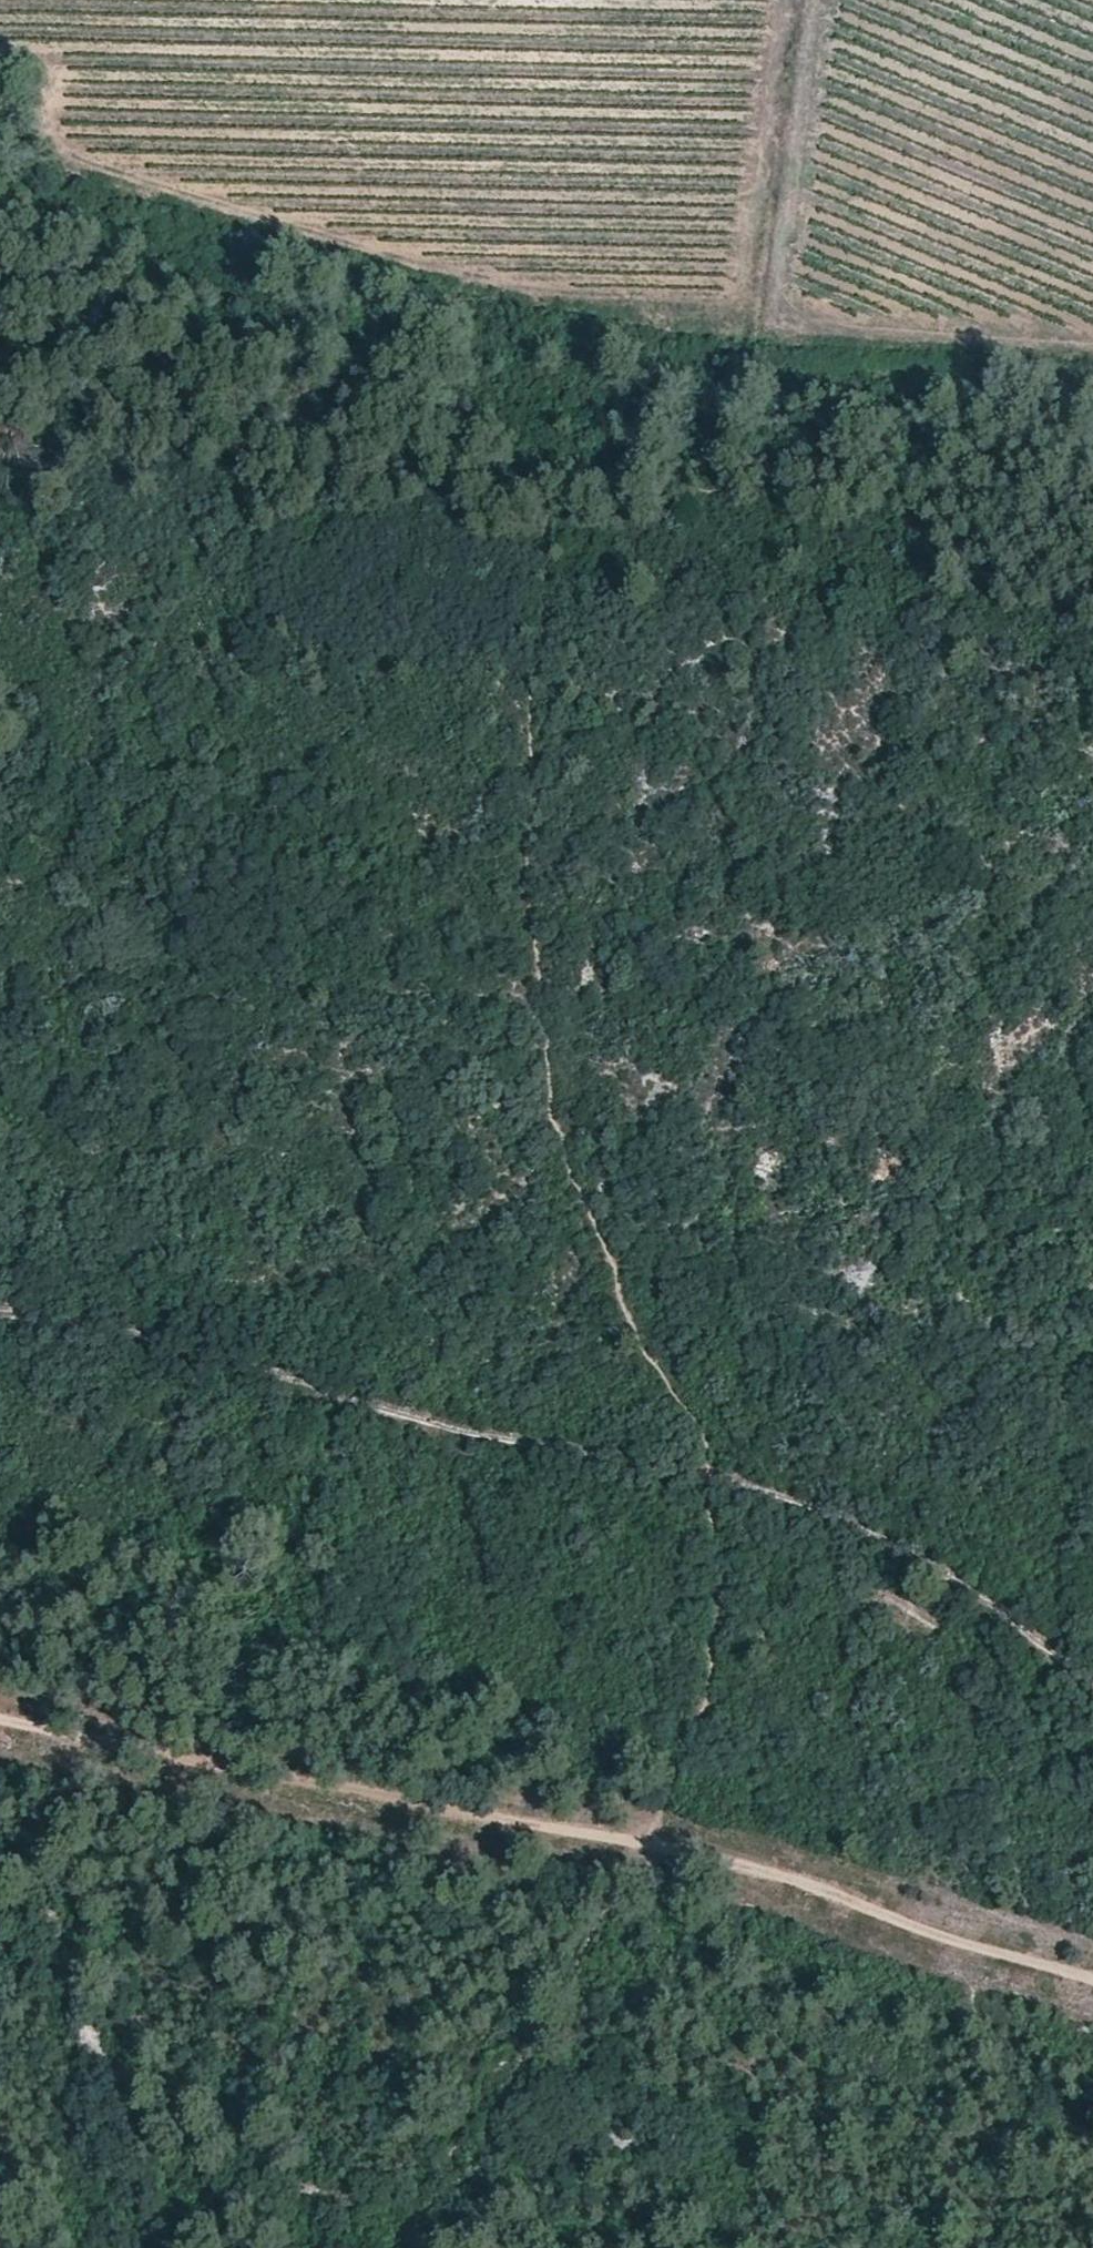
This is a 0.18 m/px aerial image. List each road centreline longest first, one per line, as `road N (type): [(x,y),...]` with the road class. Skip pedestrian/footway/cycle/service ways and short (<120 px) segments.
road 1 (track): [(1092,1978),(1014,1960),(711,1858),(342,1795),(0,1722)]

